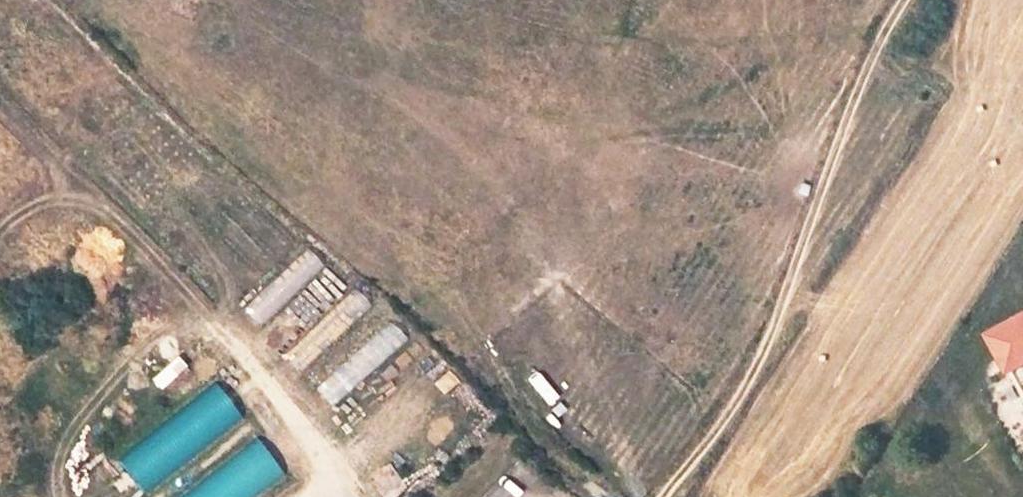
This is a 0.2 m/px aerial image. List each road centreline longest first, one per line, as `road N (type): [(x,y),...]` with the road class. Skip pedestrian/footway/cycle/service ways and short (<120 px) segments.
road 1 (track): [(904,0),(870,58),(756,370),(668,496)]

